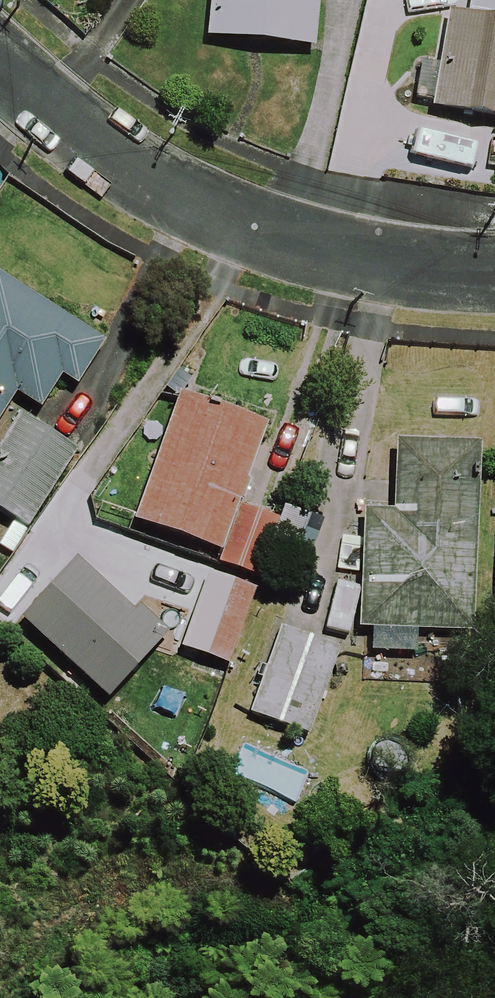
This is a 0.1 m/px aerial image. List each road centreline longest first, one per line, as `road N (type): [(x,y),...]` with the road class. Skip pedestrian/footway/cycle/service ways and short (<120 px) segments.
road 1 (residential): [(494,274),(379,265),(219,214),(97,146),(0,66)]

